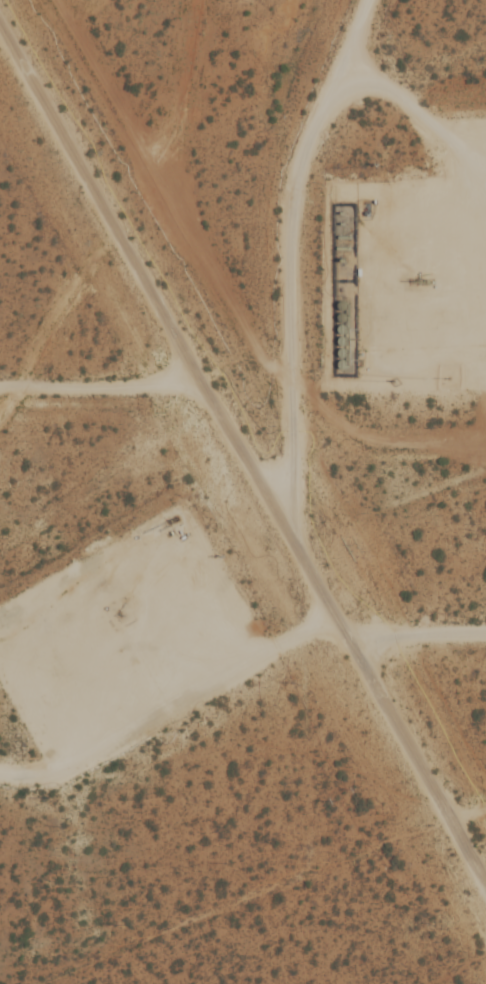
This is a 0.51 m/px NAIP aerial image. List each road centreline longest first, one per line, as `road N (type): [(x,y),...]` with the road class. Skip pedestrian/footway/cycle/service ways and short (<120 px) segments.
road 1 (residential): [(0,29),(270,499),(300,524),(325,620),(416,781),(456,832)]
road 2 (residential): [(300,524),(315,514),(290,186),(395,0)]
road 3 (residential): [(0,790),(36,798),(325,620)]
road 4 (residential): [(358,65),(485,241)]
road 5 (residential): [(0,381),(202,381)]
road 6 (residential): [(325,620),(485,621)]

